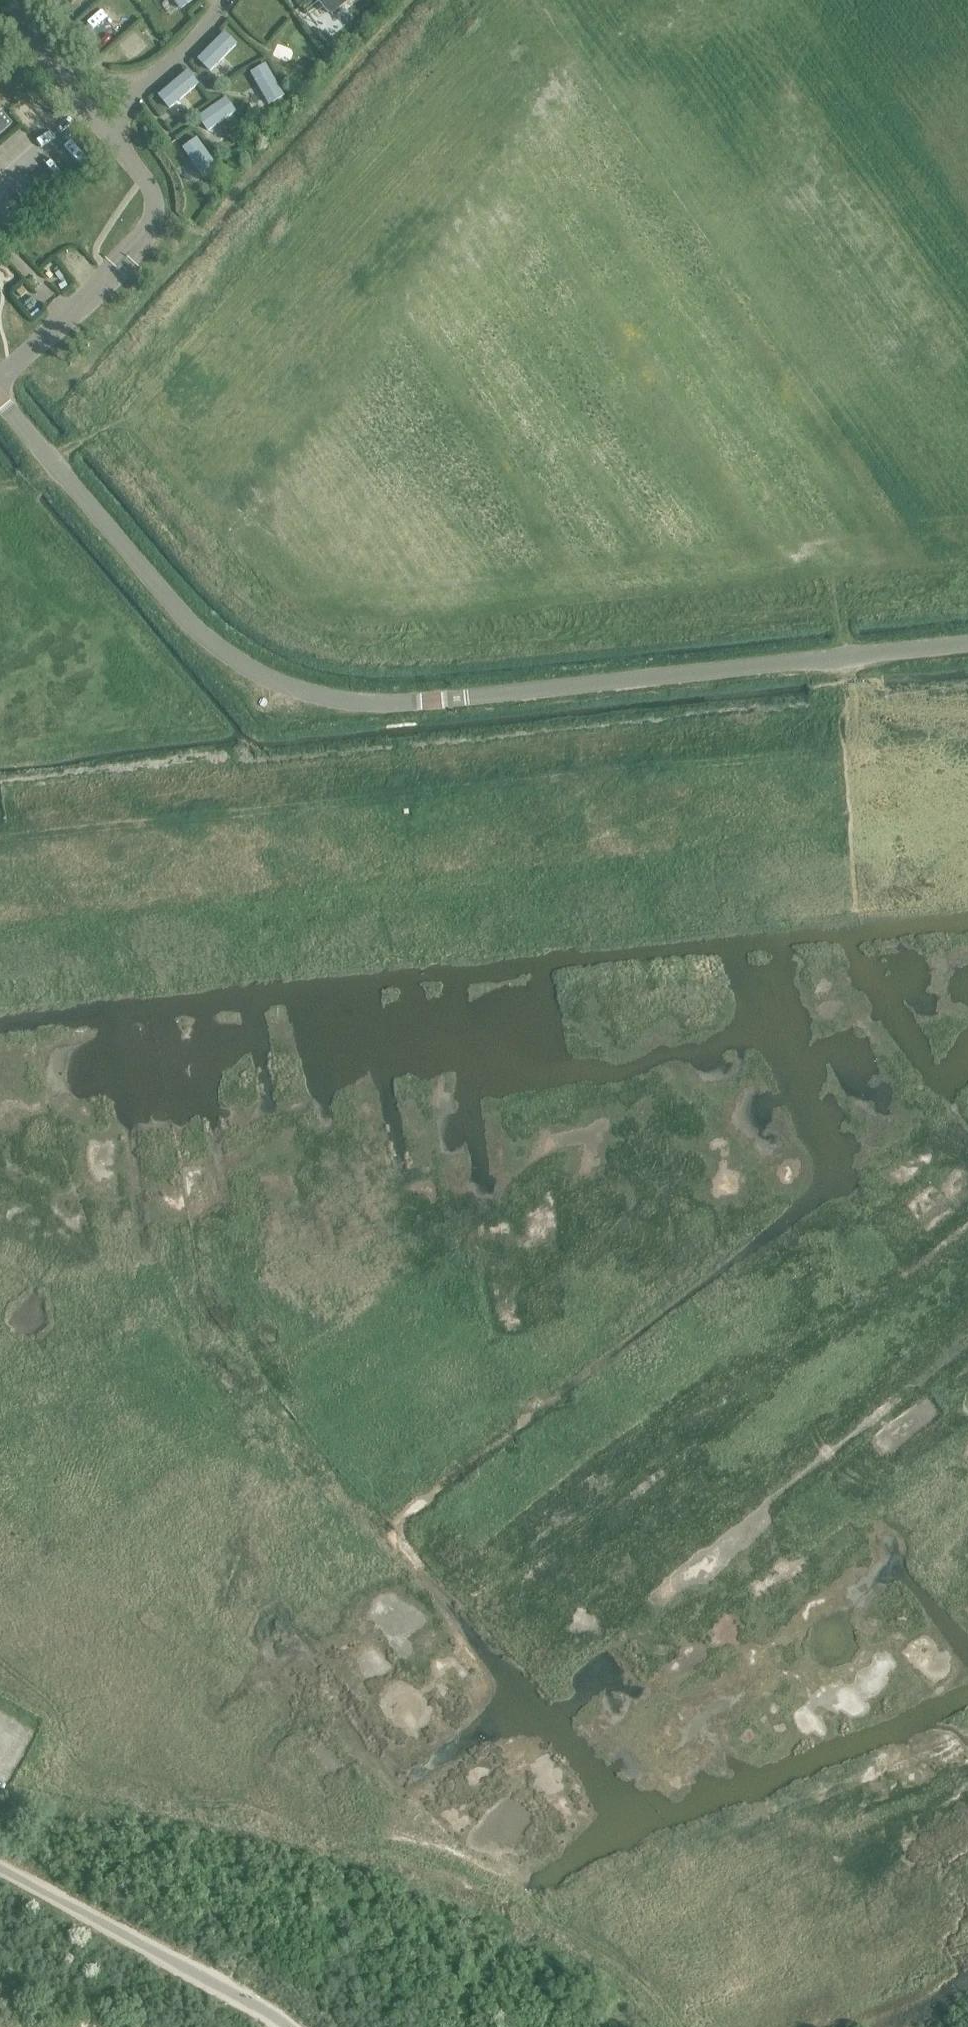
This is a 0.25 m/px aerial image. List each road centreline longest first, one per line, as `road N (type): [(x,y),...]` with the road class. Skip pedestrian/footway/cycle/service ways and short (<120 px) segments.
road 1 (residential): [(457,699),(330,700),(240,665),(178,615),(0,401)]
road 2 (unclassified): [(967,643),(457,699)]

